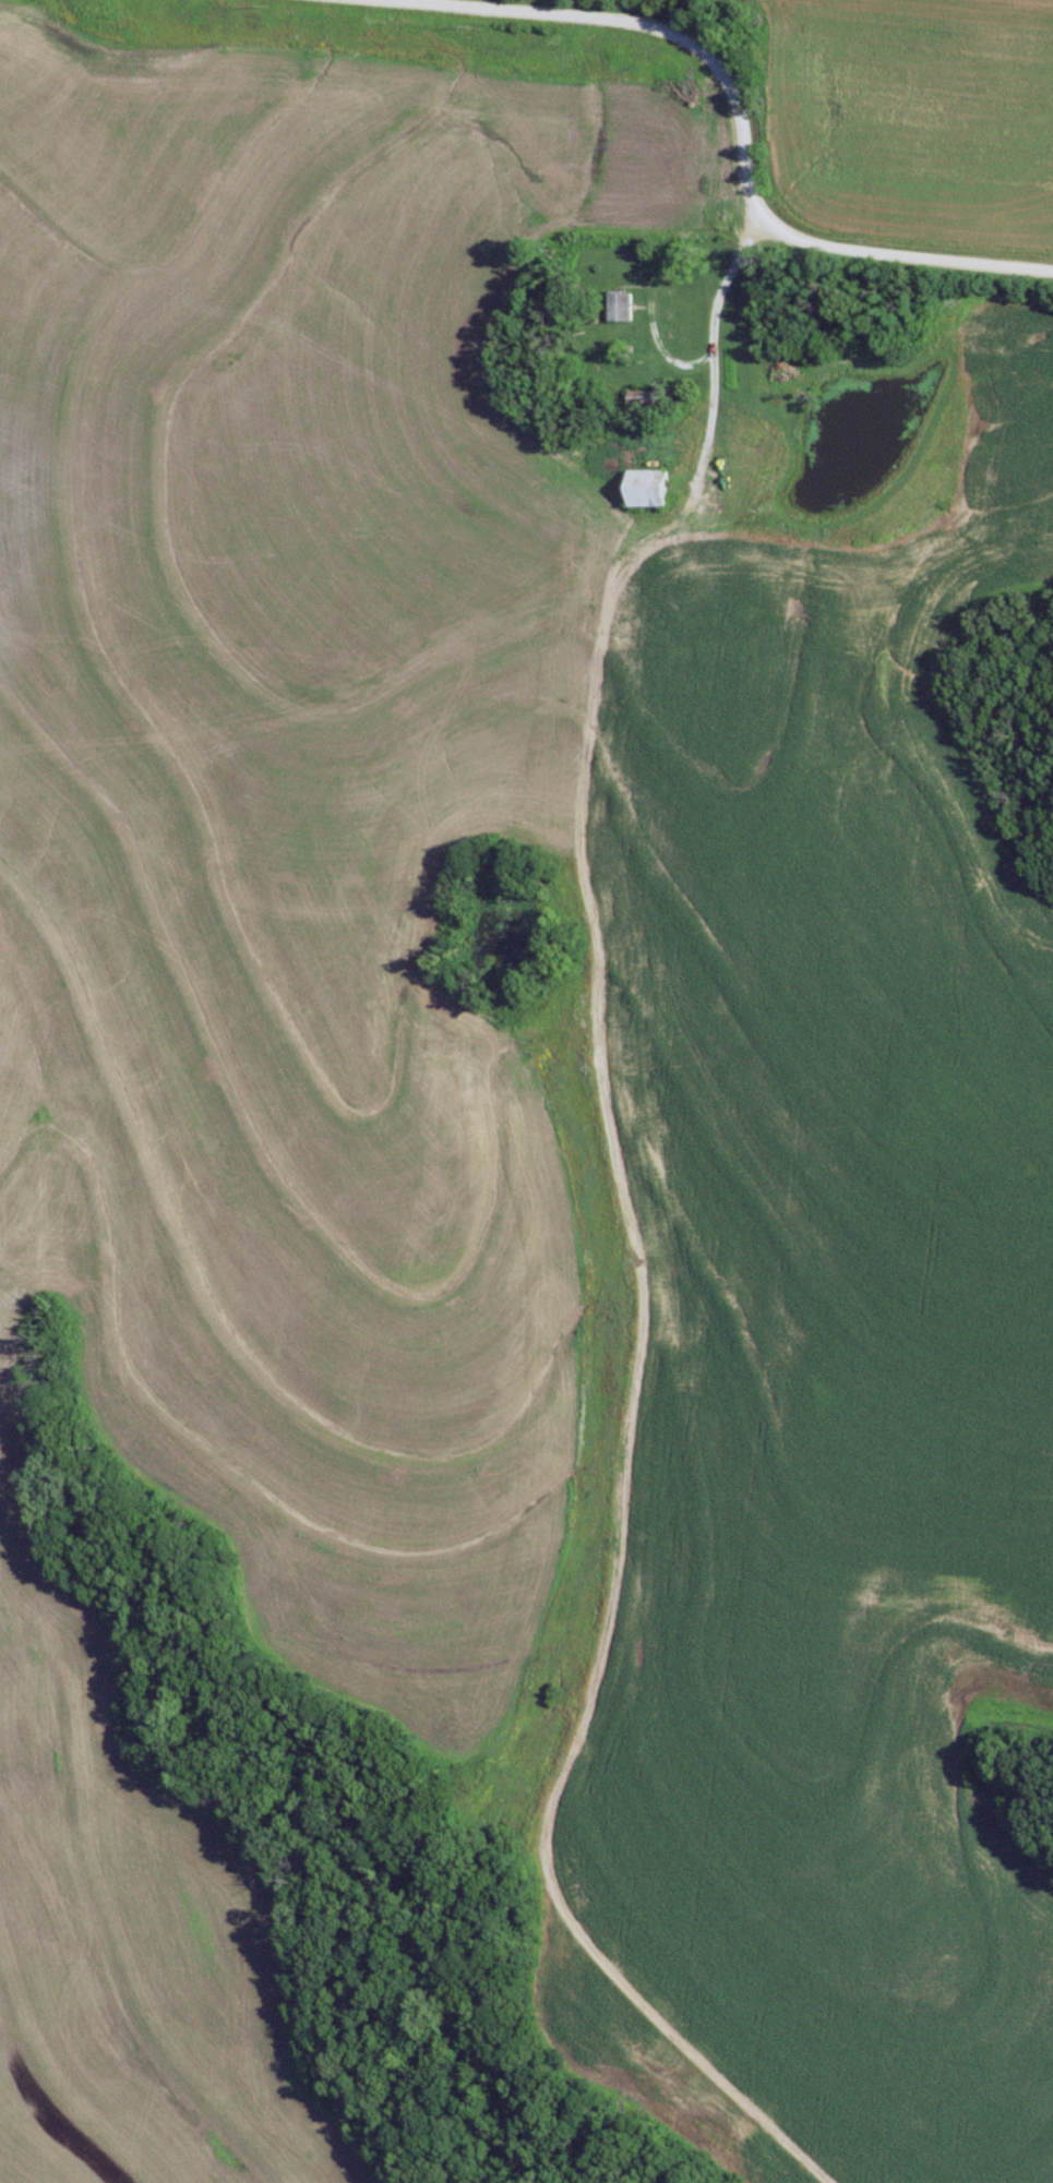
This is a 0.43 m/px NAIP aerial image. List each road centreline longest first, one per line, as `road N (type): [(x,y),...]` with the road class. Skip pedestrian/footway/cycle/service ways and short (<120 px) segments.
road 1 (residential): [(1052,303),(813,272),(753,200),(706,80),(651,26),(593,9),(402,0)]

